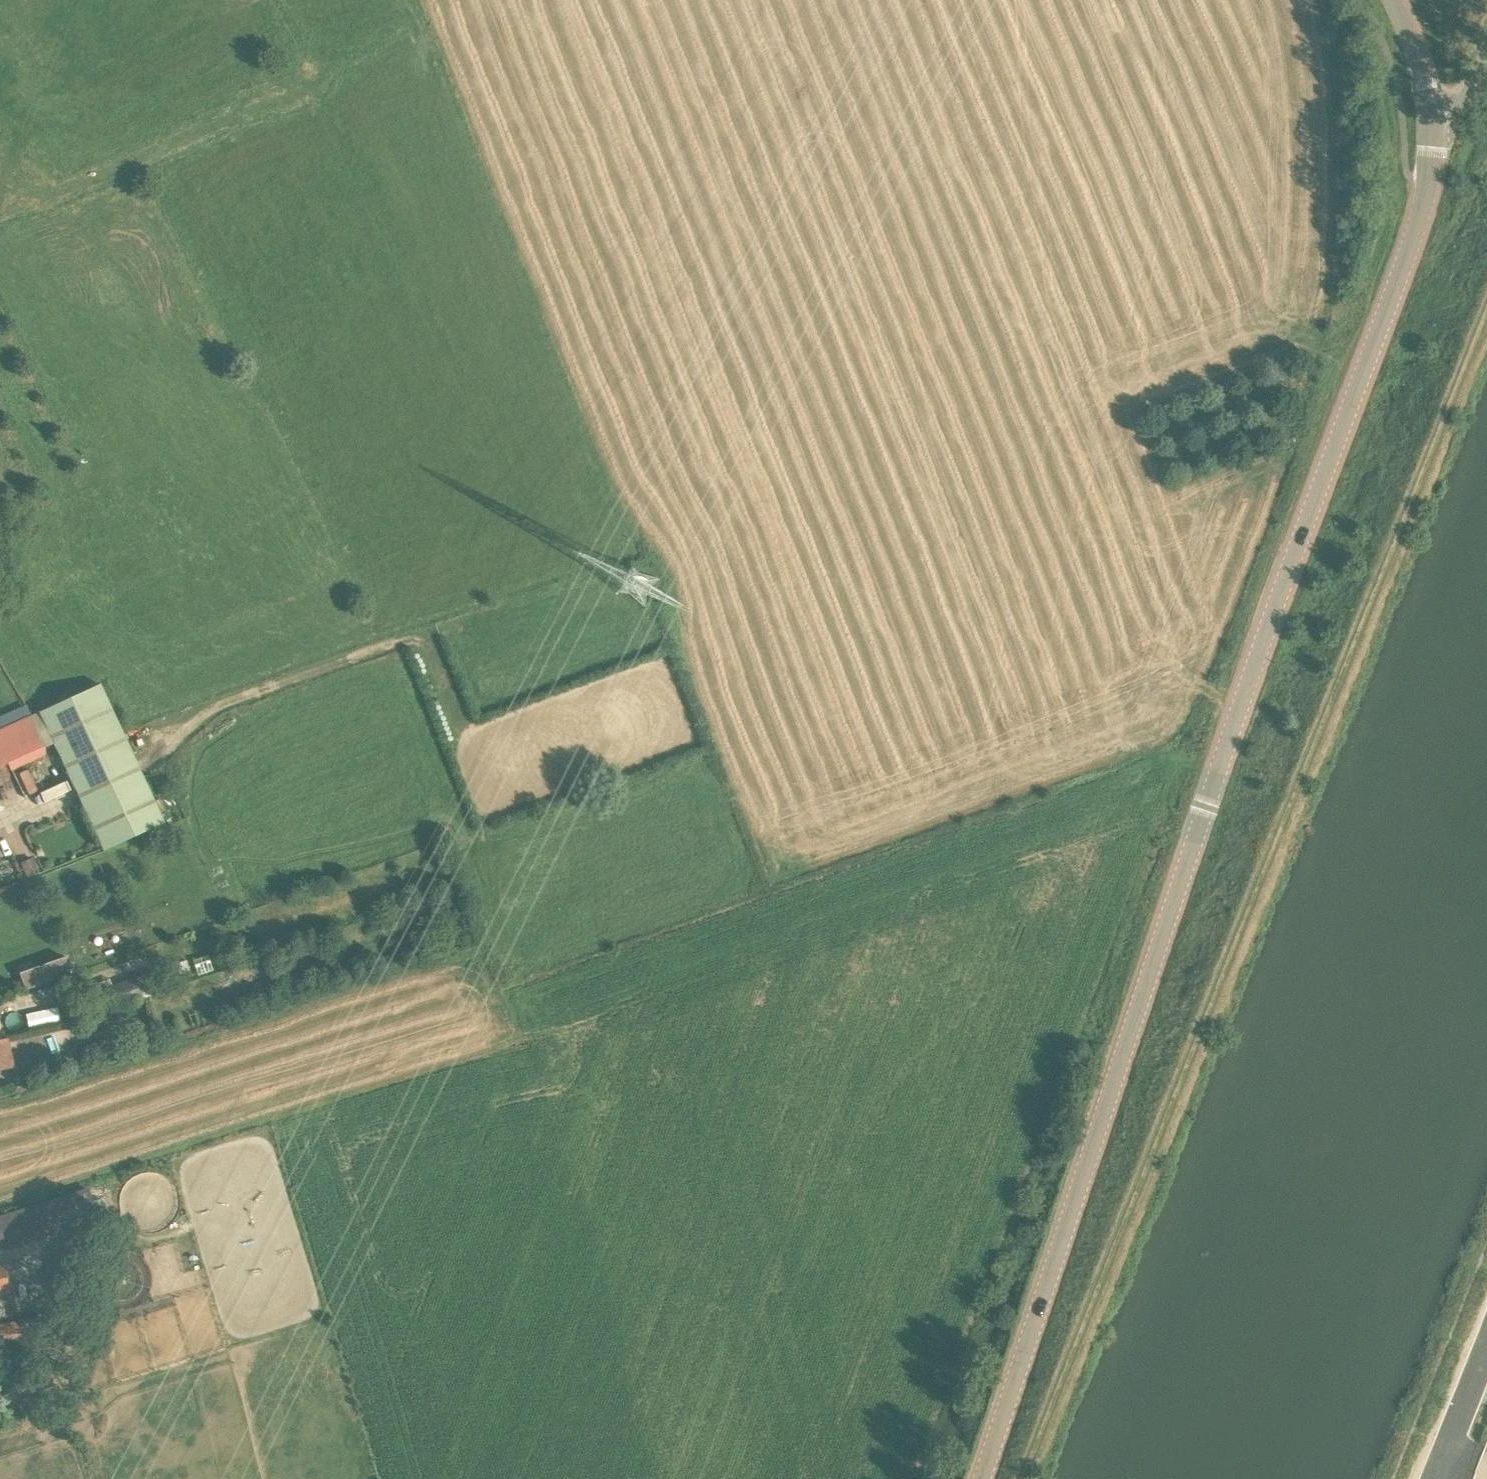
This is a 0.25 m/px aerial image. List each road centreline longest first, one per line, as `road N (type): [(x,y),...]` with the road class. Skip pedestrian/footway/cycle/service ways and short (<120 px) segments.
road 1 (tertiary): [(980,1478),(1215,770),(1422,205),(1433,127)]
road 2 (unclassified): [(1432,1478),(1486,1343)]
road 3 (tertiary): [(1433,127),(1392,0)]

